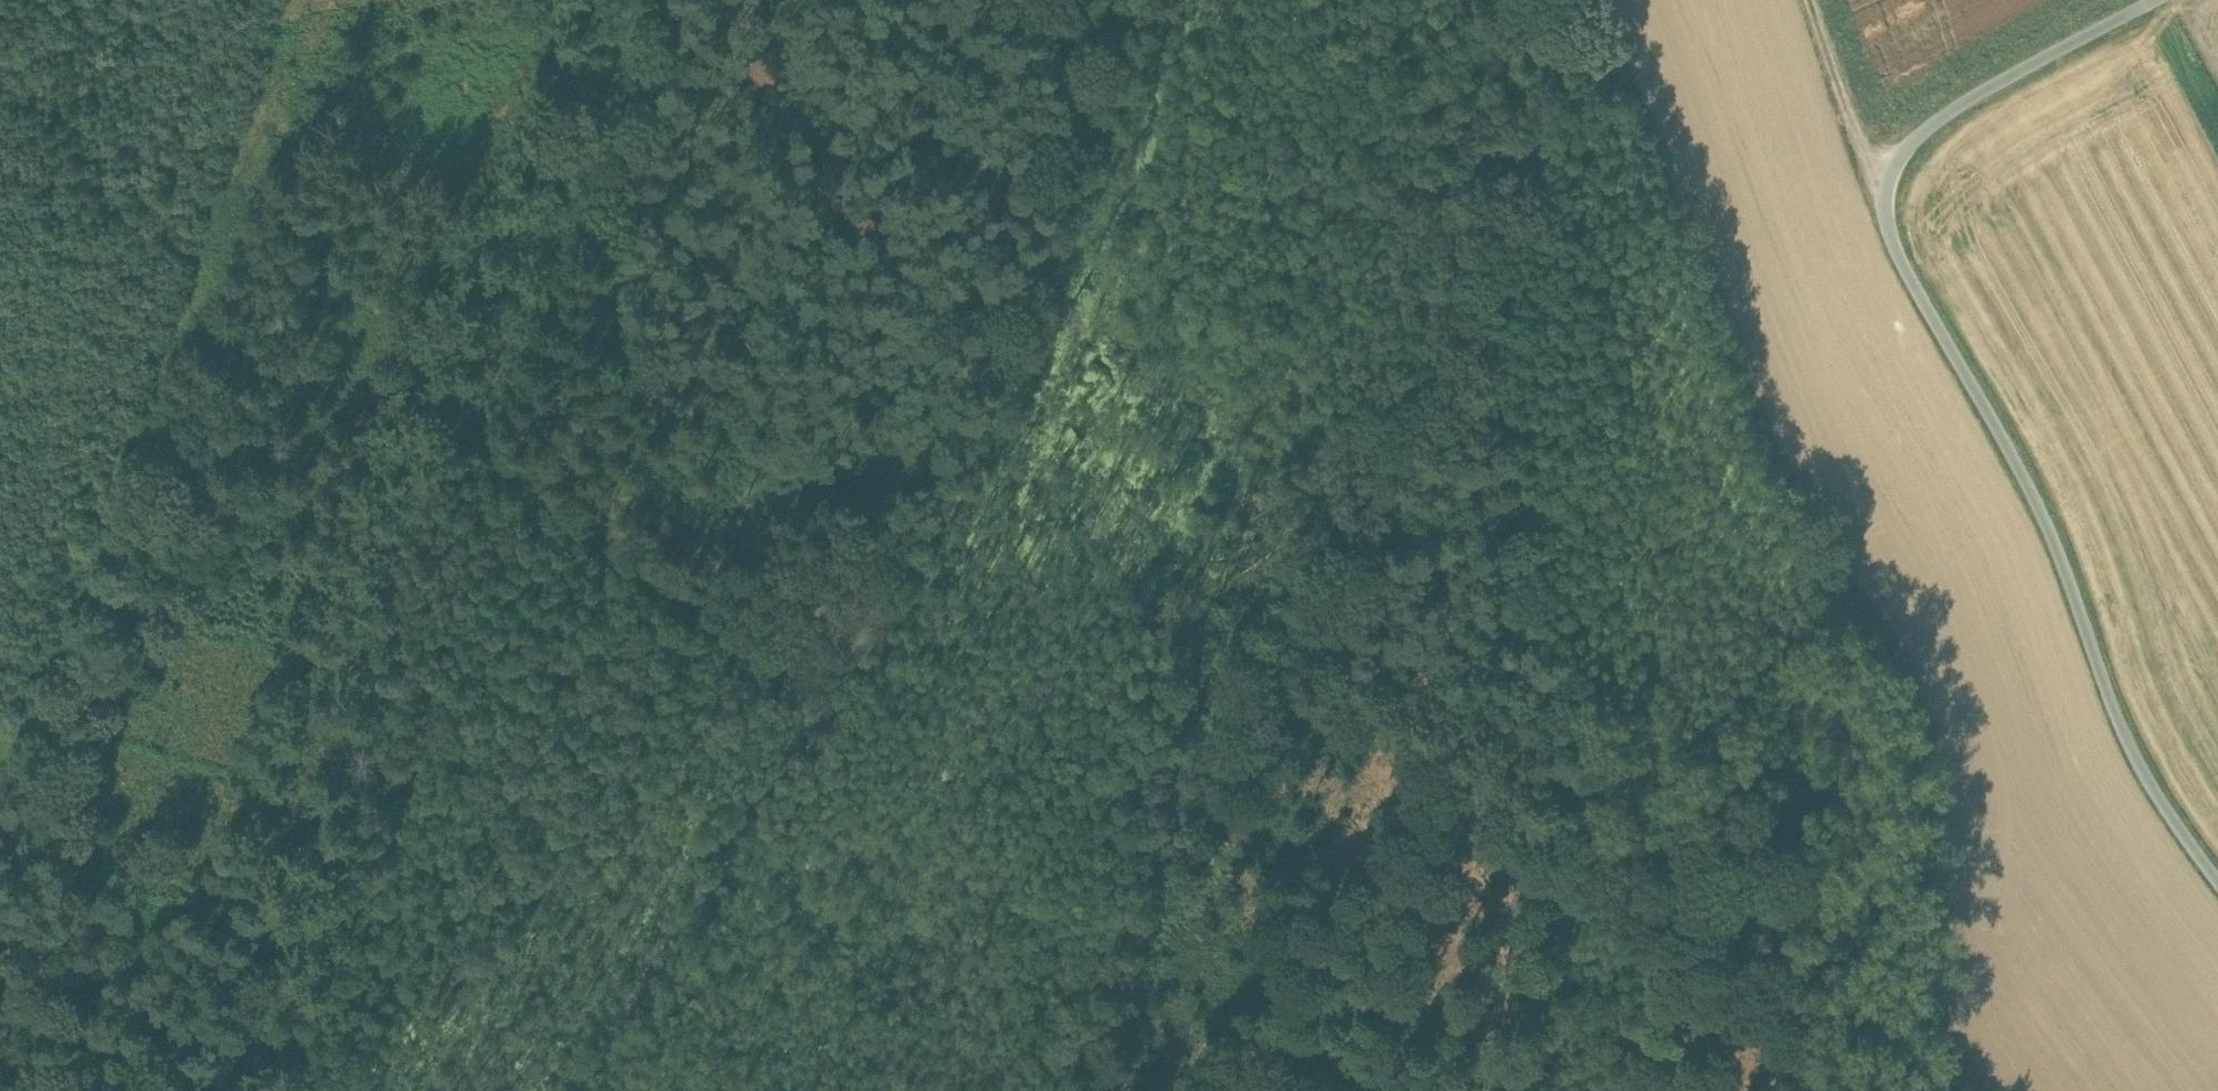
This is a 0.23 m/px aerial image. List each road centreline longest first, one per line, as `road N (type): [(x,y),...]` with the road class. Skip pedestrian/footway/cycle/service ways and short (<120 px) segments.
road 1 (unclassified): [(2217,878),(2128,742),(2038,500),(1893,242),(1882,173),(1942,113),(2156,0)]
road 2 (track): [(1882,173),(1855,137),(1810,0)]

